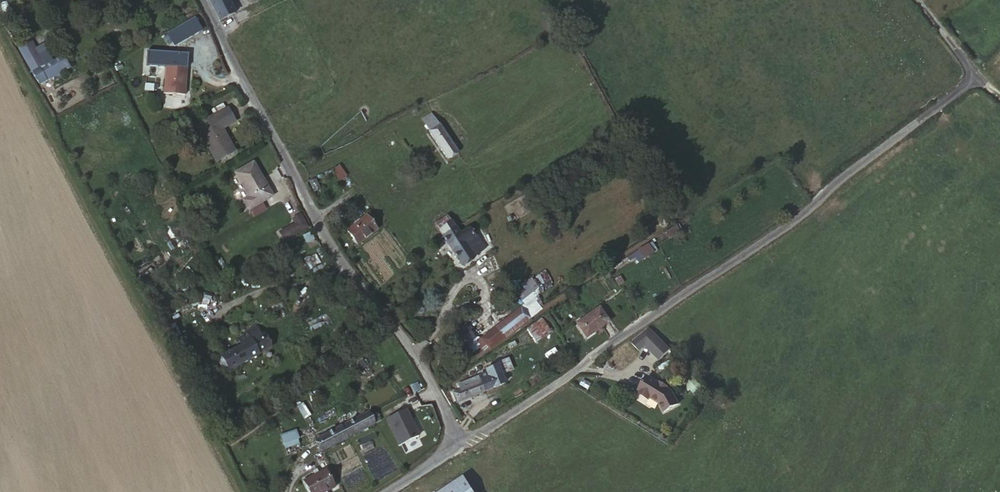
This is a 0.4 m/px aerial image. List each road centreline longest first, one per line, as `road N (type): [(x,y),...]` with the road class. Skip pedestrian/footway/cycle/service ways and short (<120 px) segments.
road 1 (unclassified): [(464,443),(802,215),(970,73)]
road 2 (unclassified): [(464,443),(406,342),(346,271),(203,0)]

